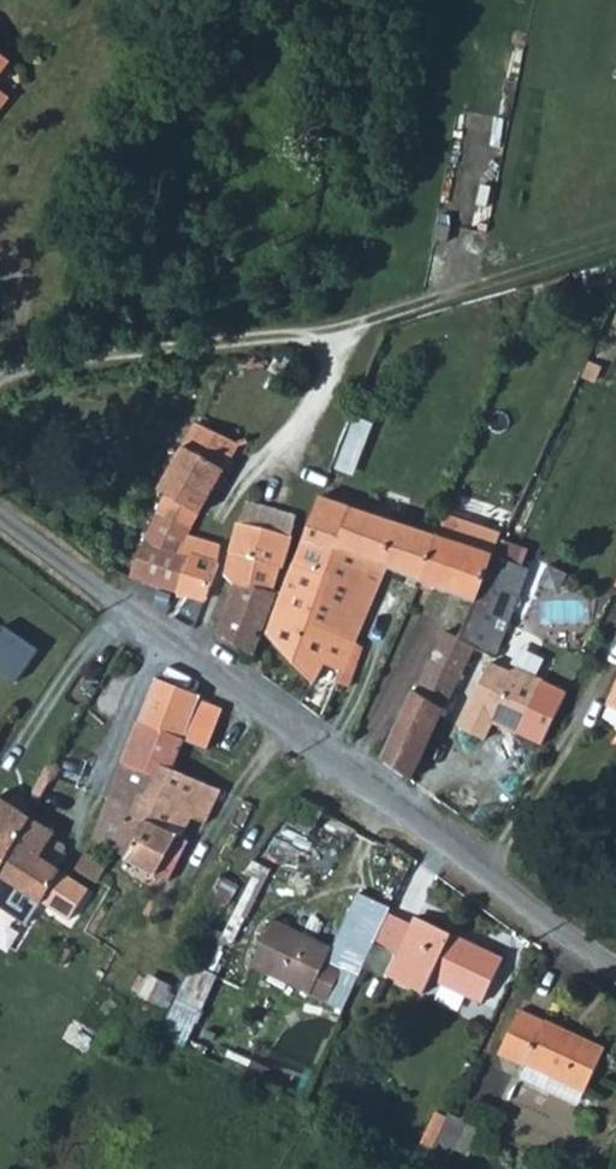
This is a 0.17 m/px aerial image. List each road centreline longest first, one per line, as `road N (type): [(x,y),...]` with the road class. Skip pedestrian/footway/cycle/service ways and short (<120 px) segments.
road 1 (unclassified): [(615,969),(0,515)]

